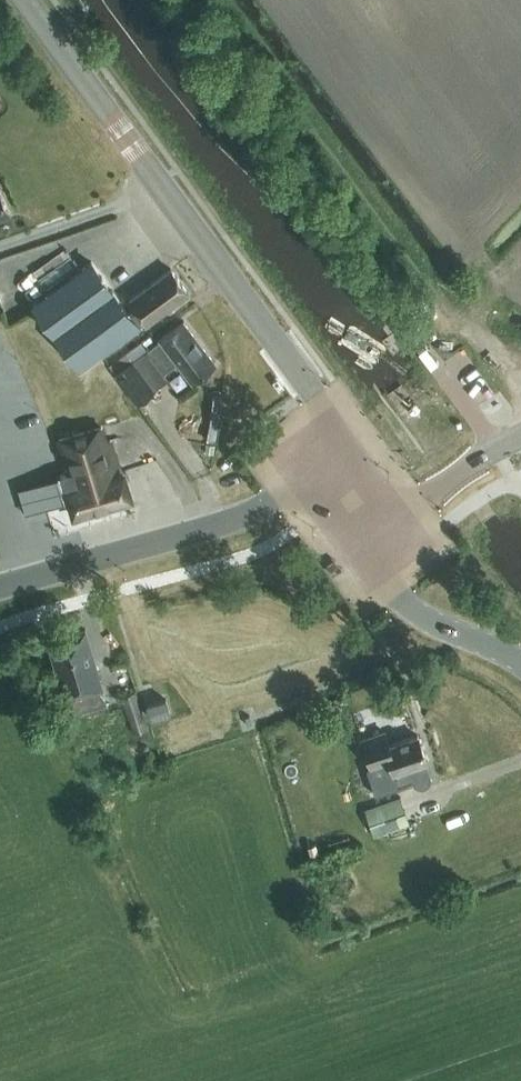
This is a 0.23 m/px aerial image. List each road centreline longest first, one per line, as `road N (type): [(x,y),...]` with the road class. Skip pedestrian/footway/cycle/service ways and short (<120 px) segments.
road 1 (tertiary): [(357,501),(322,400),(26,0)]
road 2 (secondary): [(0,591),(231,521),(284,497),(357,501)]
road 3 (secondary): [(520,661),(439,626),(401,593),(382,569),(357,501)]
road 4 (secondary): [(357,501),(414,498),(520,438)]

